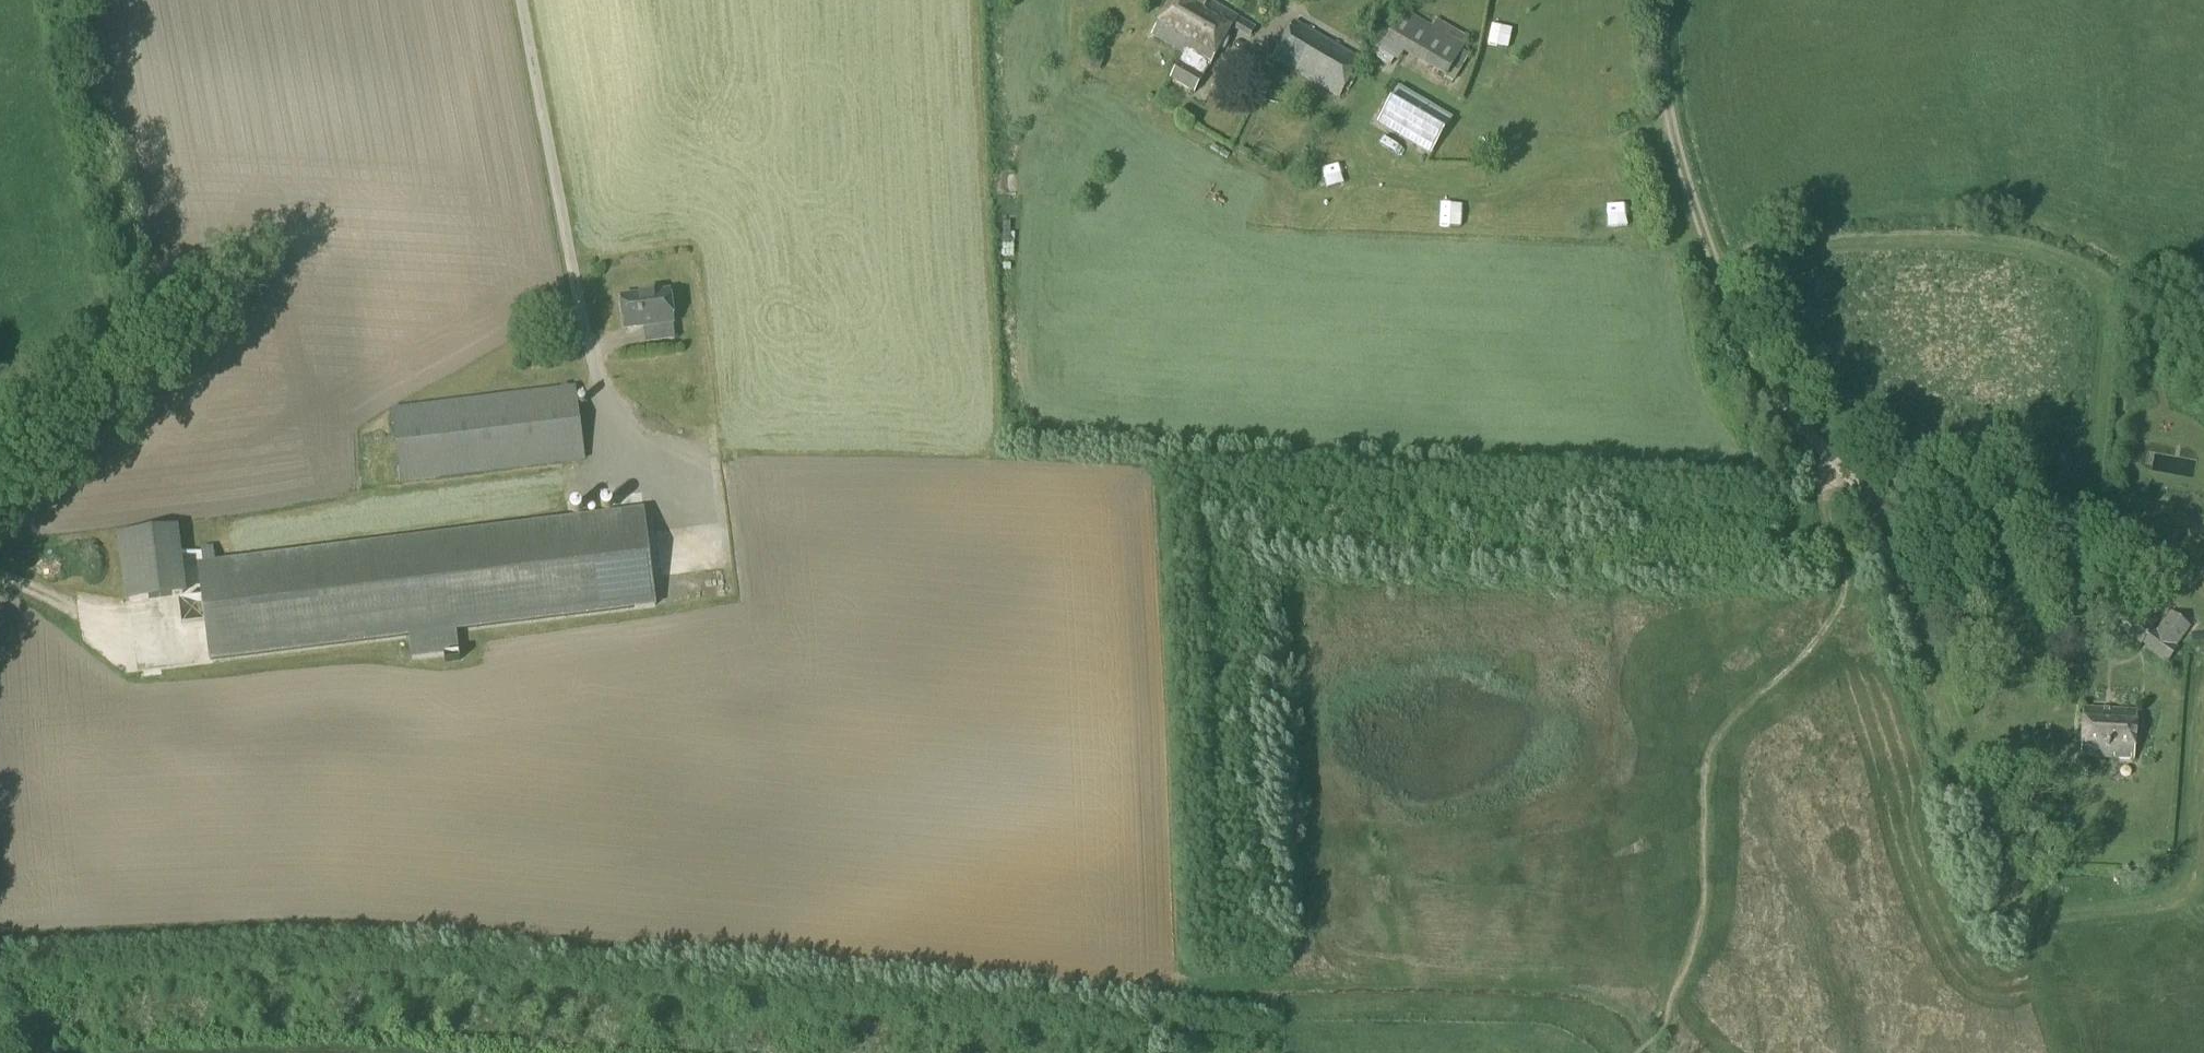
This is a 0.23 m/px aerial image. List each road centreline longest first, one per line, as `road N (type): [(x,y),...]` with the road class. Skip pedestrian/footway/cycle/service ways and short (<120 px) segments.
road 1 (track): [(1855,474),(1962,776),(1994,893),(2006,908),(2033,918),(2182,898)]
road 2 (track): [(1667,0),(1668,108),(1729,296),(1782,395),(1855,474)]
road 3 (unclassified): [(521,0),(602,425)]

